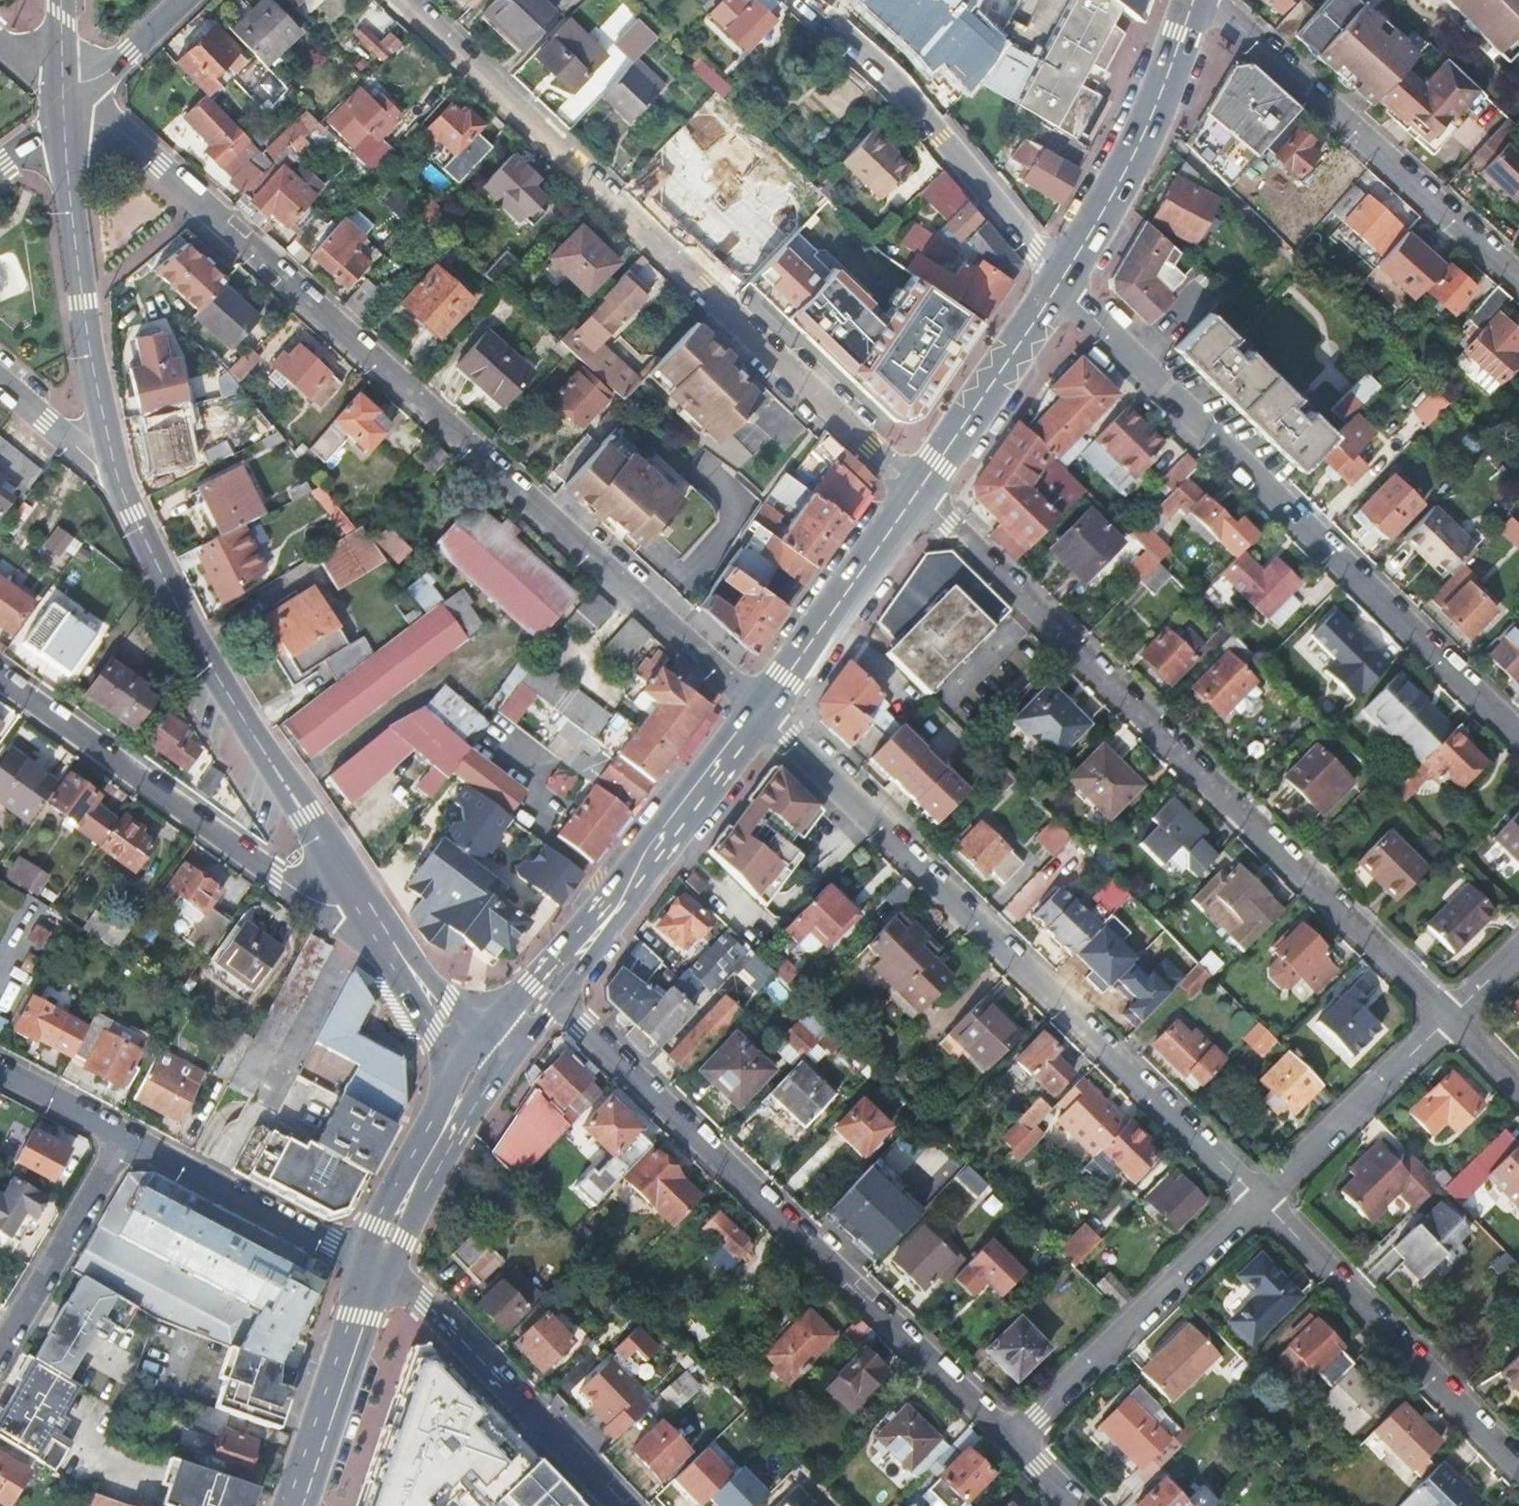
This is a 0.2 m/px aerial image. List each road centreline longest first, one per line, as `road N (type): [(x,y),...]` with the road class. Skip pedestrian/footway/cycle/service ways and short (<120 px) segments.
road 1 (residential): [(763,711),(159,165),(67,111)]
road 2 (unclassified): [(917,491),(1449,1017)]
road 3 (unclassified): [(403,0),(917,491)]
road 4 (unclassified): [(763,711),(1260,1201)]
road 5 (residential): [(1061,281),(1518,736)]
road 6 (unclassified): [(561,1004),(1011,1440)]
road 7 (unclassified): [(0,678),(299,892),(337,907),(347,901)]
road 8 (unclassified): [(1211,0),(1518,279)]
road 9 (residential): [(808,0),(891,74),(1061,281)]
road 10 (secondary): [(118,480),(82,299),(67,111)]
road 11 (unclassified): [(1260,1201),(1518,1468)]
road 12 (unclassified): [(1011,1440),(1260,1201)]
road 13 (unclassified): [(624,1505),(425,1301),(377,1270)]
road 14 (secondary): [(269,756),(173,596),(118,480)]
road 15 (secondary): [(1061,281),(1150,122),(1194,0)]
road 16 (unclassified): [(377,1270),(128,1138)]
road 17 (secondary): [(763,711),(917,491)]
road 18 (secondary): [(665,841),(478,1031)]
road 19 (unclassified): [(1260,1201),(1449,1017)]
road 20 (secondary): [(917,491),(1061,281)]
road 21 (residential): [(0,1354),(128,1138)]
road 22 (secondary): [(292,1505),(377,1270)]
road 23 (secondary): [(453,1062),(381,1213),(377,1270)]
road 24 (secondary): [(561,1004),(665,841)]
road 25 (secondary): [(347,901),(453,1062)]
road 26 (secondary): [(478,1031),(424,972),(370,890)]
road 27 (secondary): [(370,890),(269,756)]
road 28 (secondary): [(377,1270),(463,1127)]
road 29 (secondary): [(269,756),(347,901)]
road 30 (secondary): [(665,841),(763,711)]
road 31 (unclassified): [(0,384),(118,480)]
road 32 (unclassified): [(64,82),(108,71),(185,0)]
road 33 (unclassified): [(128,1138),(0,1071)]

